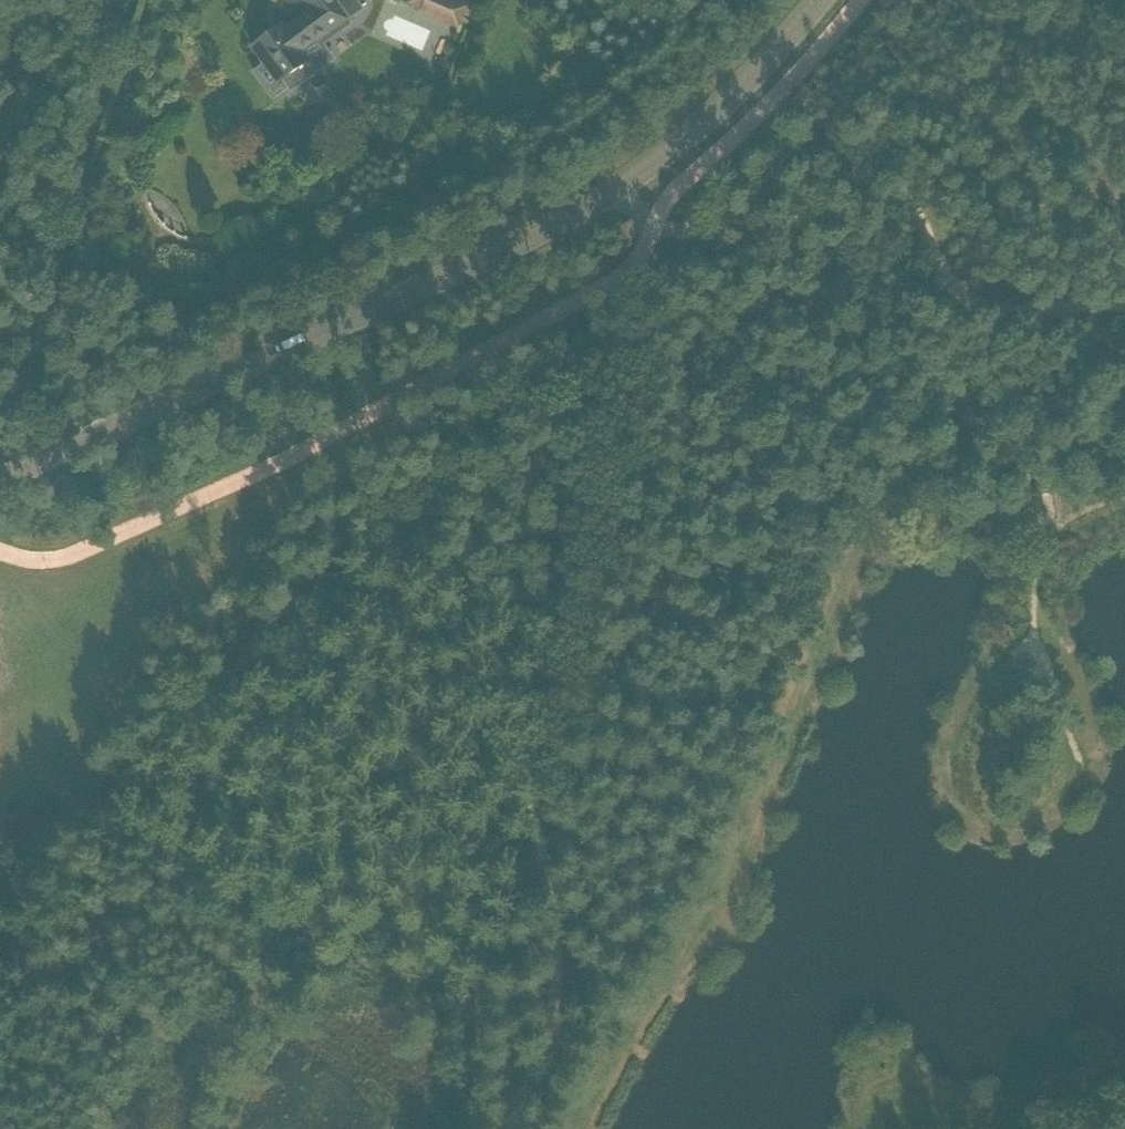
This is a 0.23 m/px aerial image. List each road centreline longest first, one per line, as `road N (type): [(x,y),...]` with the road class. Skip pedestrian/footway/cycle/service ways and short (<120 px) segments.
road 1 (tertiary): [(0,476),(621,188),(718,110),(818,0)]
road 2 (track): [(573,306),(378,530),(91,815)]
road 3 (track): [(654,226),(710,229),(865,173),(907,199),(955,294),(997,310),(1124,308)]
road 4 (track): [(511,1128),(553,1017),(554,912),(531,858),(528,803),(554,658)]
road 5 (track): [(132,0),(0,429)]
road 6 (track): [(554,658),(637,262)]
road 7 (track): [(865,173),(993,82),(1124,9)]
road 8 (track): [(0,726),(35,872)]

